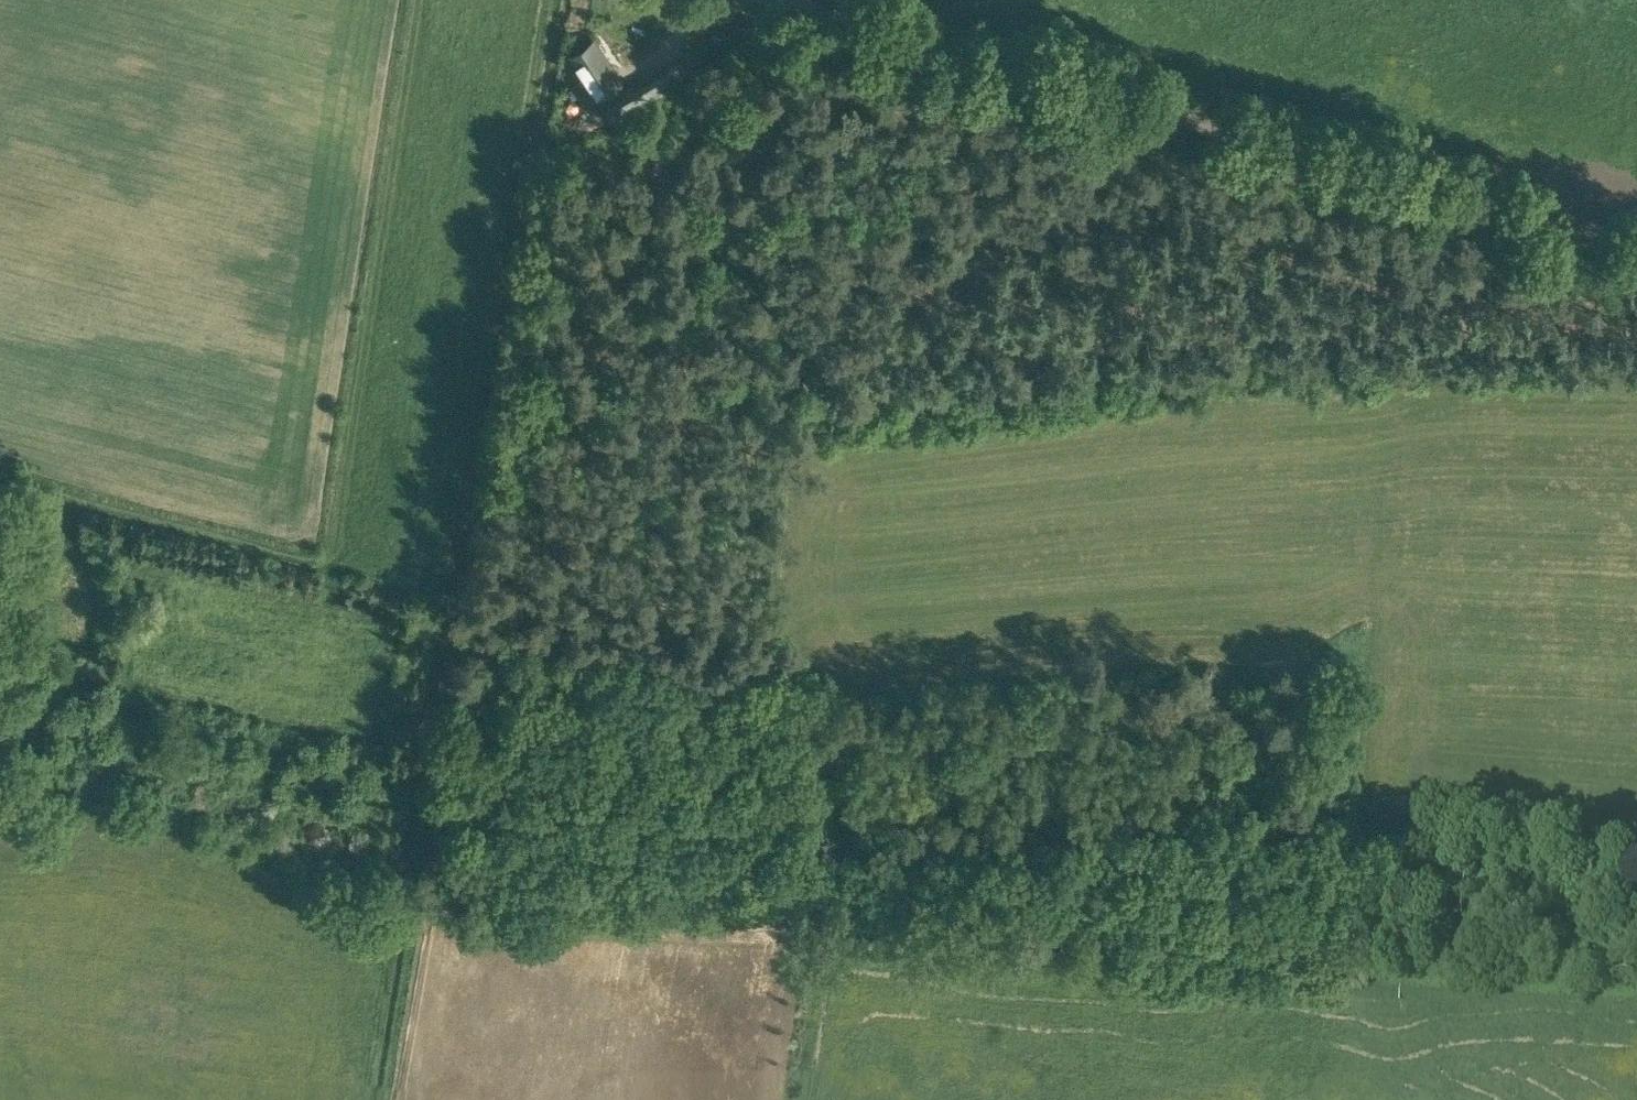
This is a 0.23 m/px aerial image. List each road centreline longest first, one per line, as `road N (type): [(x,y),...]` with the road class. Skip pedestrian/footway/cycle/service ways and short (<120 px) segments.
road 1 (unclassified): [(1636,271),(775,0)]

